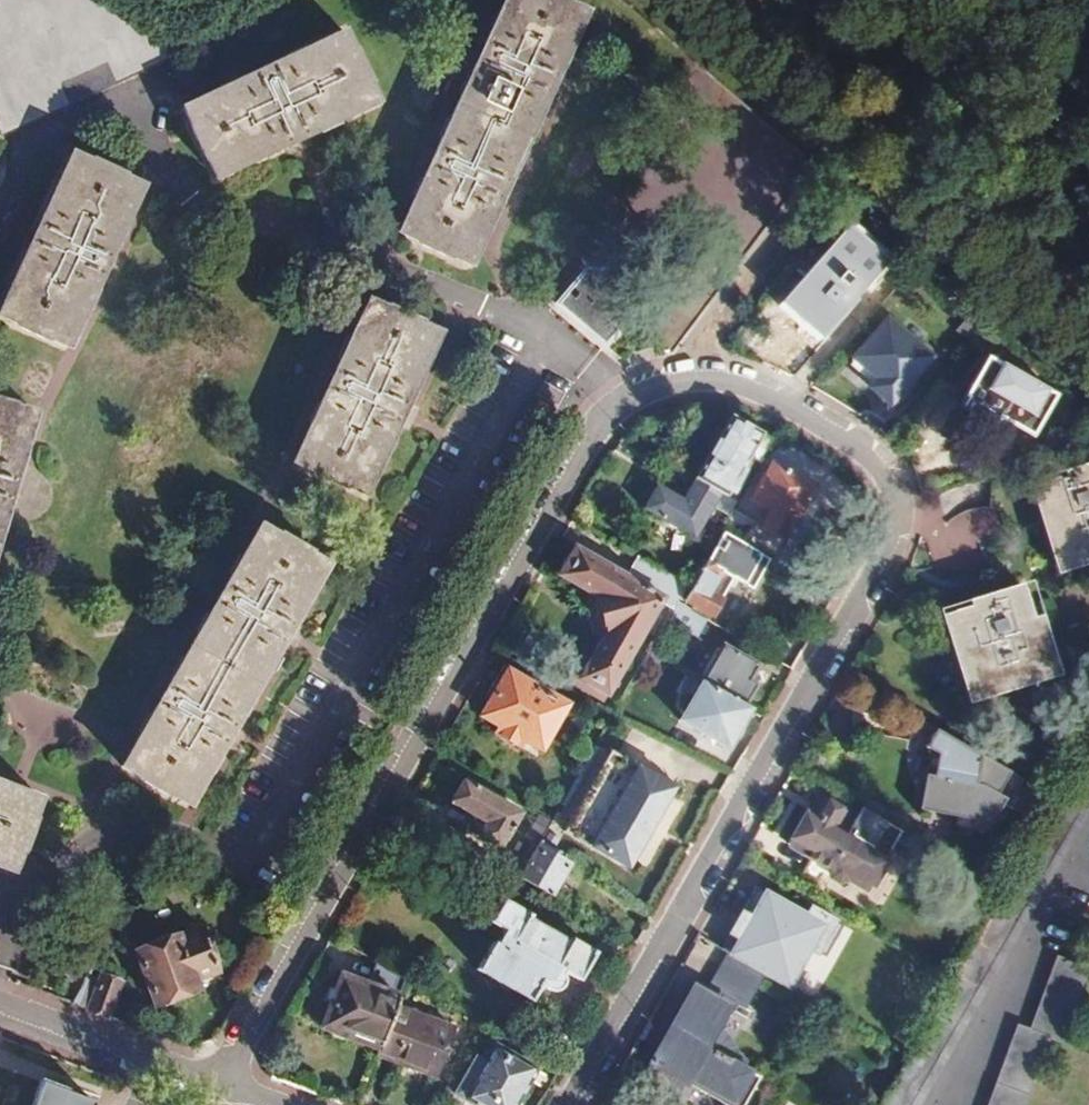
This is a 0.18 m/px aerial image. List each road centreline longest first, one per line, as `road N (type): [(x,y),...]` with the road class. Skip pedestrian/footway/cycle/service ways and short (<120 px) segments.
road 1 (residential): [(567,1104),(886,544),(890,508),(881,471),(854,444),(758,390),(694,370),(607,412),(210,1086)]
road 2 (residential): [(0,1008),(210,1086)]

